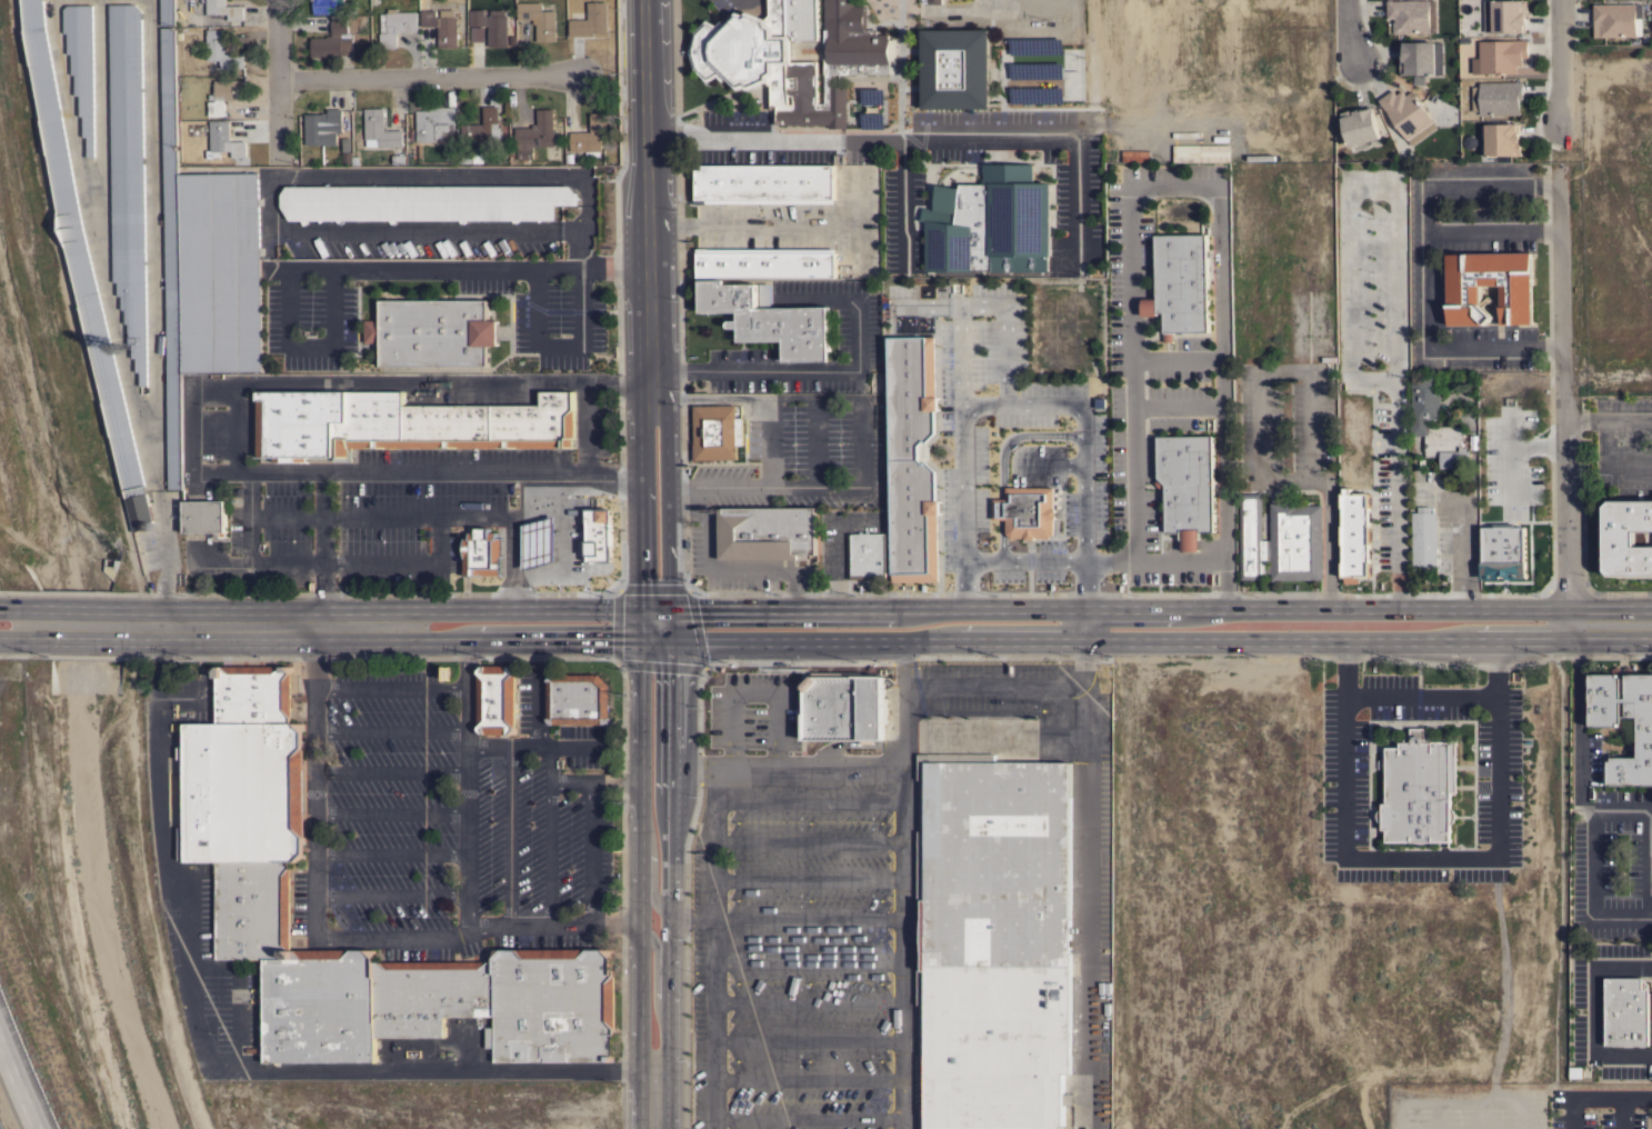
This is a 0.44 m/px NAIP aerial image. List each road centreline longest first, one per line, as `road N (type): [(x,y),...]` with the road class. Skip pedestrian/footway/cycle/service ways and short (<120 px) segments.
road 1 (primary): [(968,637),(1651,637)]
road 2 (primary): [(1651,607),(1087,608)]
road 3 (primary): [(668,607),(124,607)]
road 4 (primary): [(129,642),(639,640)]
road 5 (secondary): [(639,640),(637,1128)]
road 6 (residential): [(1560,178),(1570,637)]
road 7 (secondary): [(670,1061),(668,607)]
road 8 (secondary): [(650,399),(643,0)]
road 9 (primary): [(639,640),(968,637)]
road 10 (residential): [(280,81),(575,77)]
road 11 (primary): [(1087,608),(835,611)]
road 12 (secondary): [(650,399),(640,428),(639,640)]
road 13 (secondary): [(668,607),(661,421),(650,399)]
road 14 (residential): [(277,0),(281,160)]
road 15 (primary): [(795,611),(668,607)]

